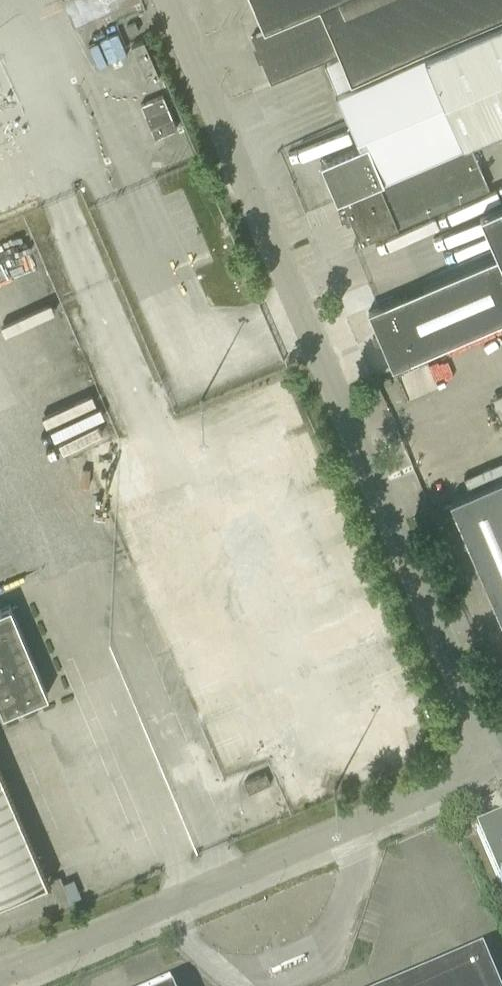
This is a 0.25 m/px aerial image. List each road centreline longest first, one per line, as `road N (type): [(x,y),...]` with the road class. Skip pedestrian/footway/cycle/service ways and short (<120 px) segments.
road 1 (unclassified): [(494,765),(168,0)]
road 2 (unclassified): [(0,976),(494,765)]

